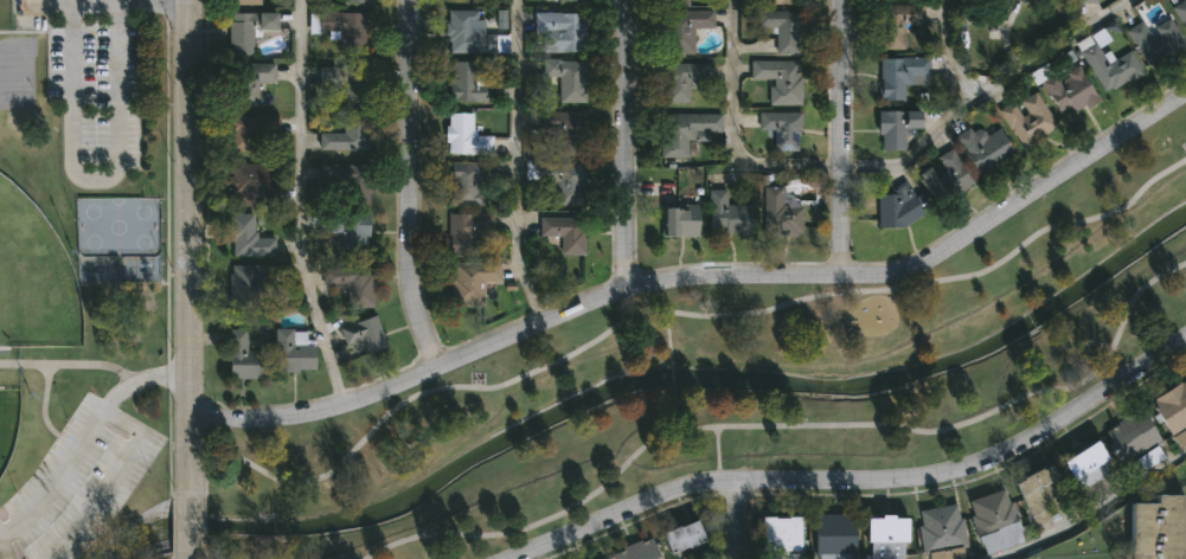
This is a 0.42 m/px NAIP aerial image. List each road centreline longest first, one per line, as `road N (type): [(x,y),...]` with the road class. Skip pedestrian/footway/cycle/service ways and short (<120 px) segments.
road 1 (residential): [(184,419),(342,406),(623,289),(687,277),(887,276),(924,265),(1185,95)]
road 2 (residential): [(509,558),(703,484),(983,468),(1185,342)]
road 3 (residential): [(185,497),(186,0)]
road 4 (residential): [(435,370),(406,272),(406,0)]
road 5 (residential): [(623,289),(625,0)]
road 6 (residential): [(836,277),(840,0)]

